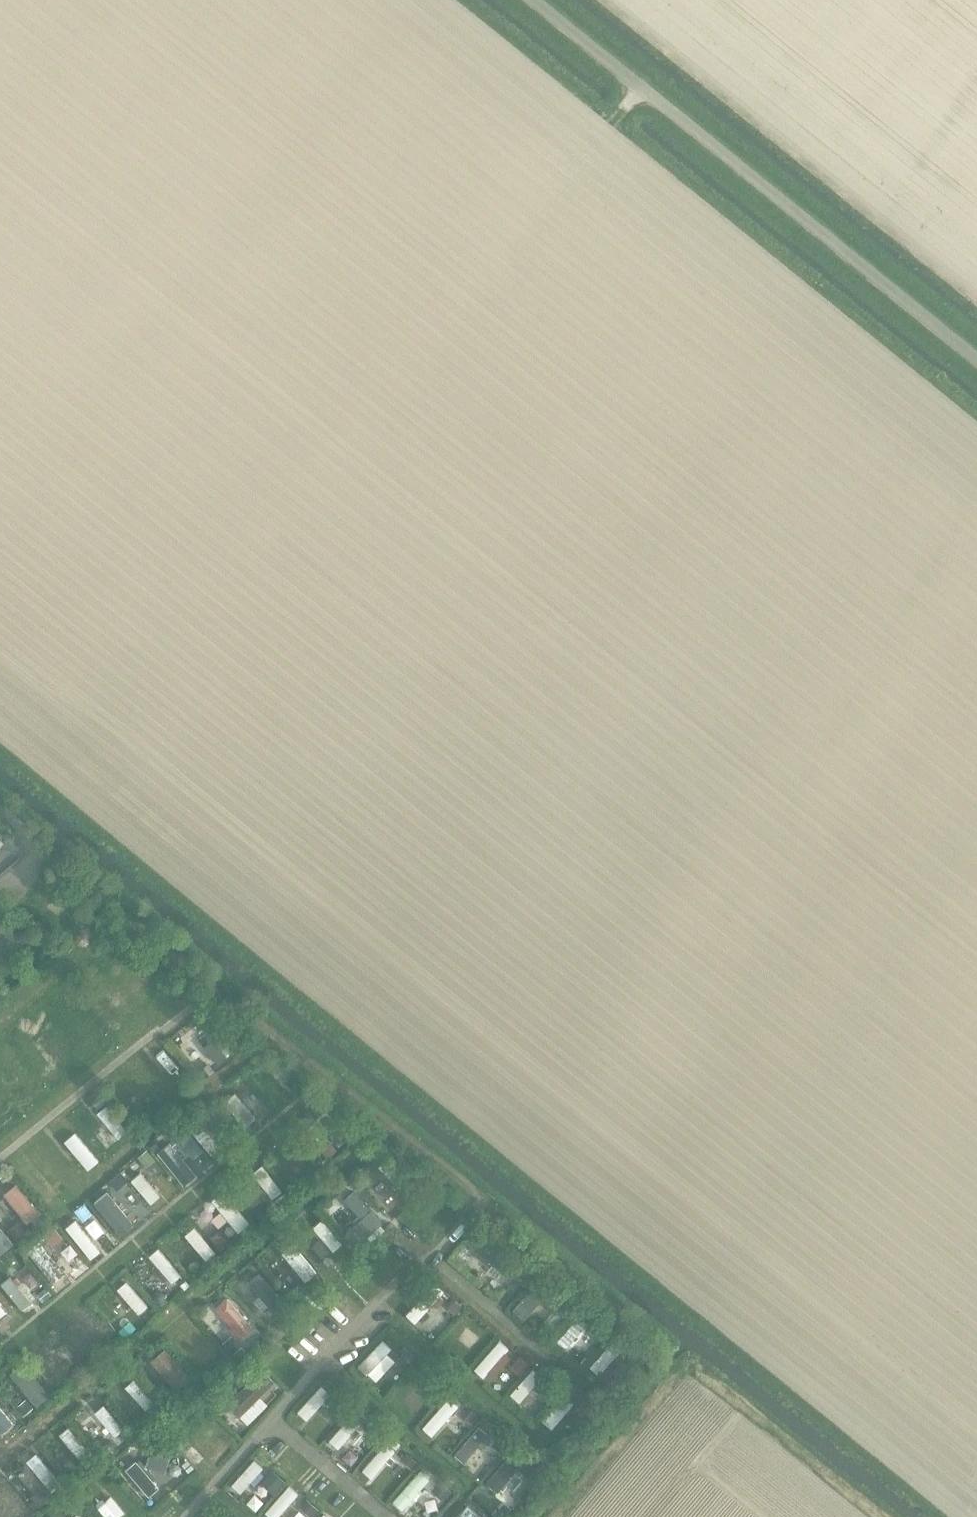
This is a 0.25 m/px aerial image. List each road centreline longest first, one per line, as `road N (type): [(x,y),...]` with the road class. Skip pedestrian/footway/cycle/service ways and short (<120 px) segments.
road 1 (unclassified): [(976,358),(535,0)]

